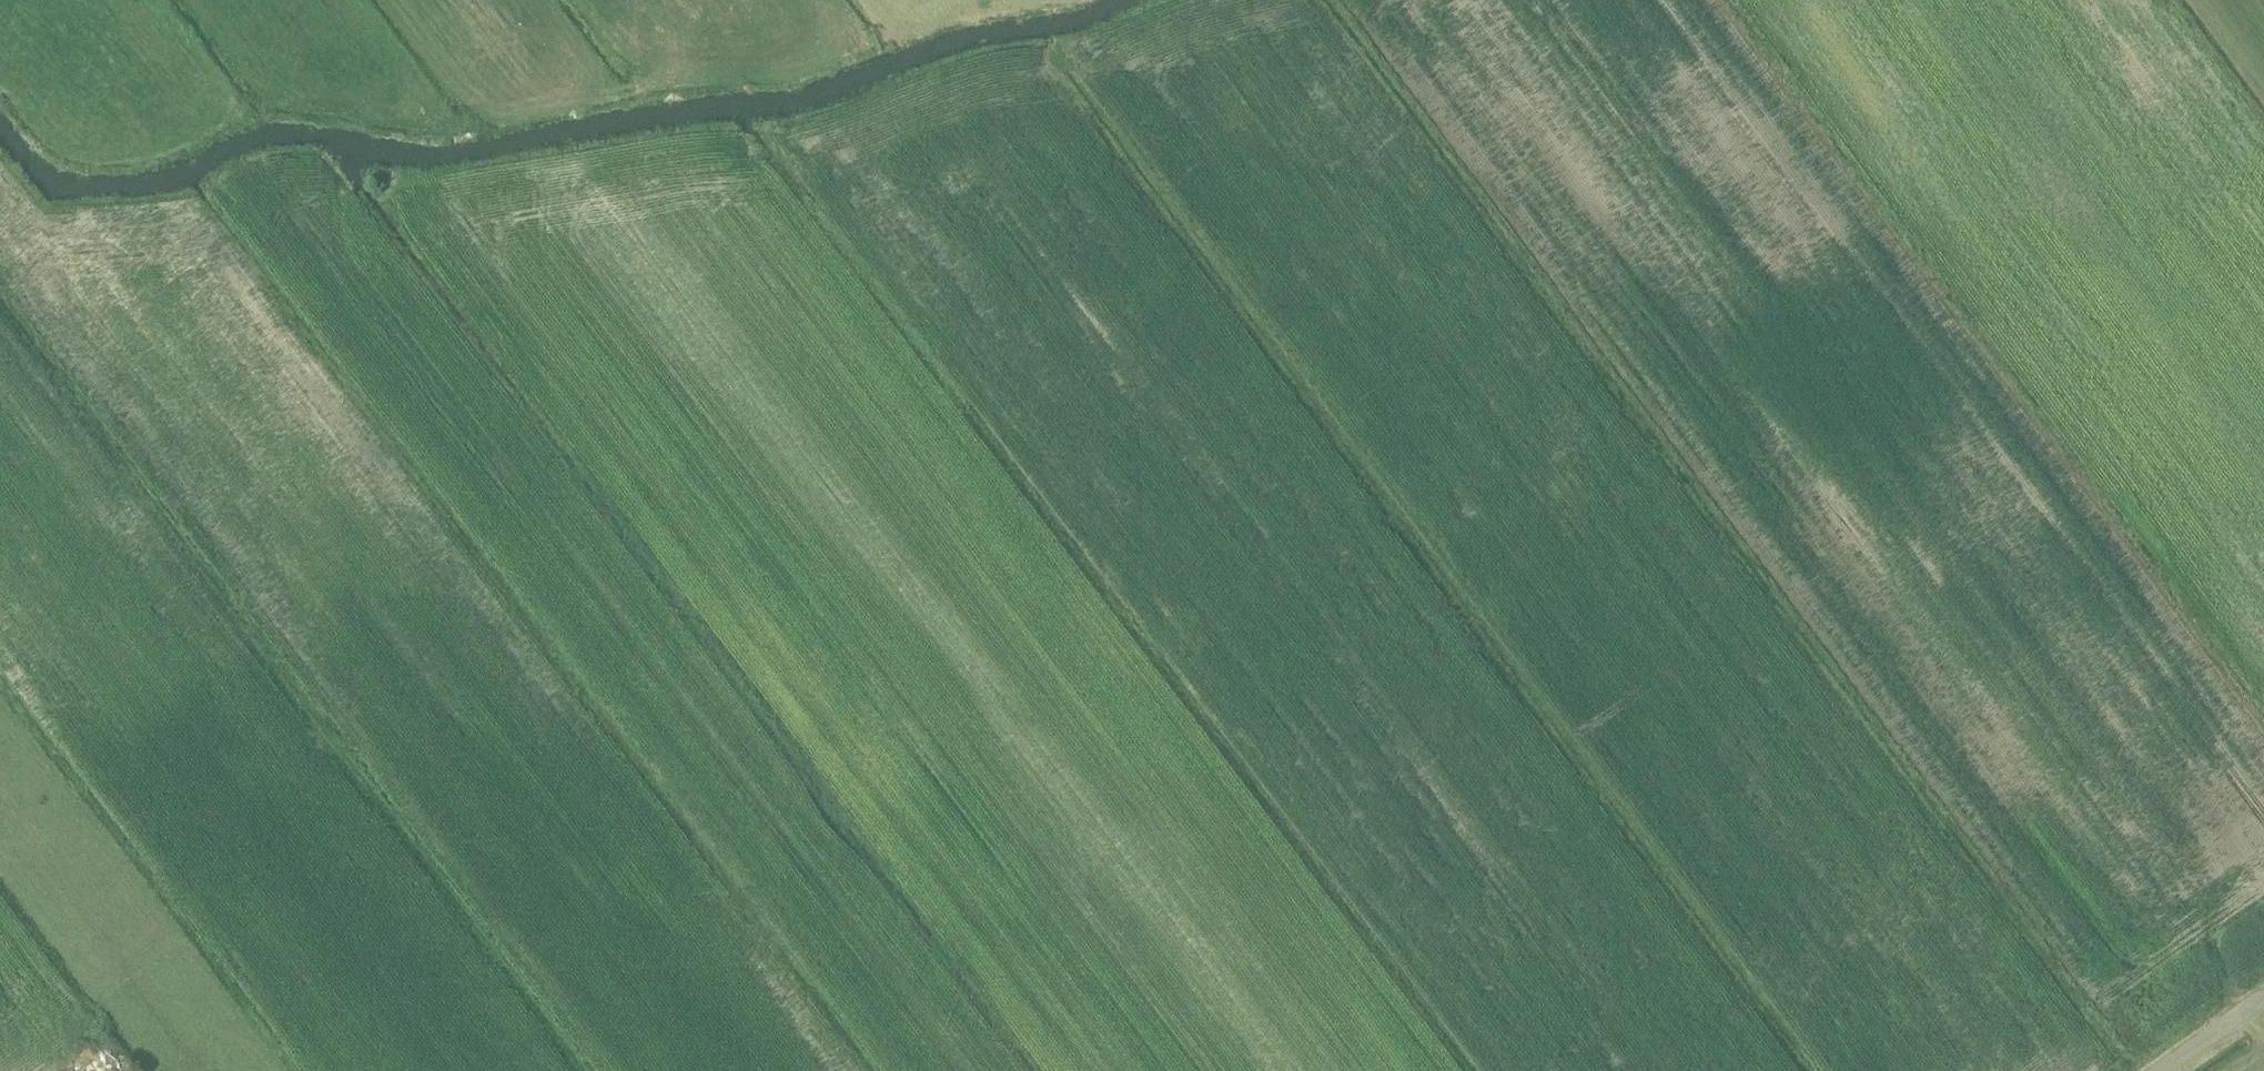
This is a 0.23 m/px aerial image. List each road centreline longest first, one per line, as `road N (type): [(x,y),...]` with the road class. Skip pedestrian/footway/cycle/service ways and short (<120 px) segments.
road 1 (unclassified): [(2160,1070),(2263,998)]

